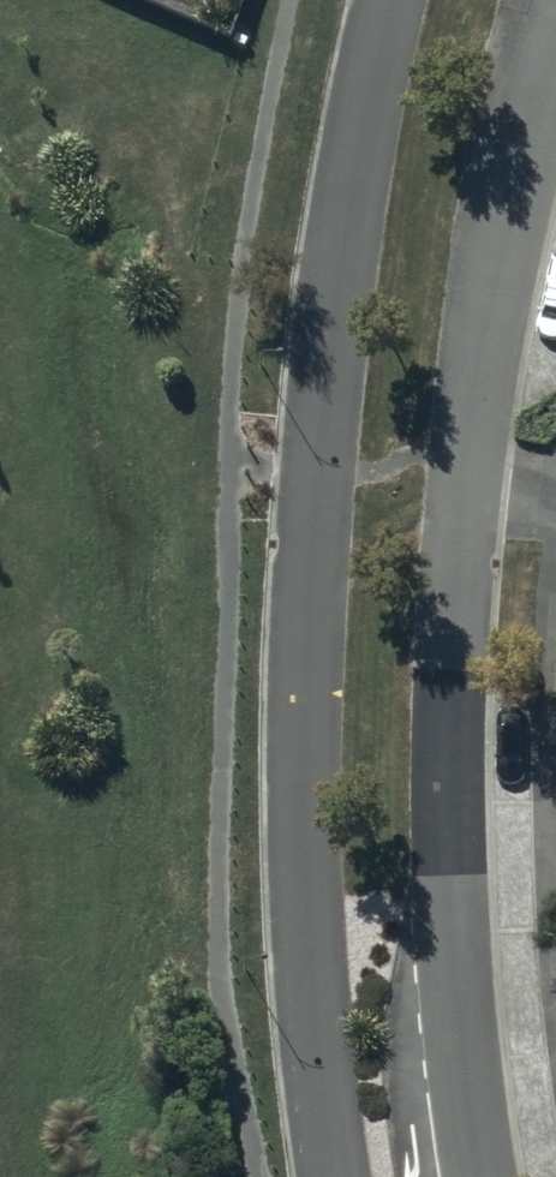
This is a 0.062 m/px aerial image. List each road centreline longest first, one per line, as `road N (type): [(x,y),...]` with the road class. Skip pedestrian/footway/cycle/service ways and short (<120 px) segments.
road 1 (residential): [(336,1176),(309,959),(310,564),(341,262),(390,0)]
road 2 (residential): [(555,4),(500,241),(455,675),(450,847),(459,999),(483,1176)]

